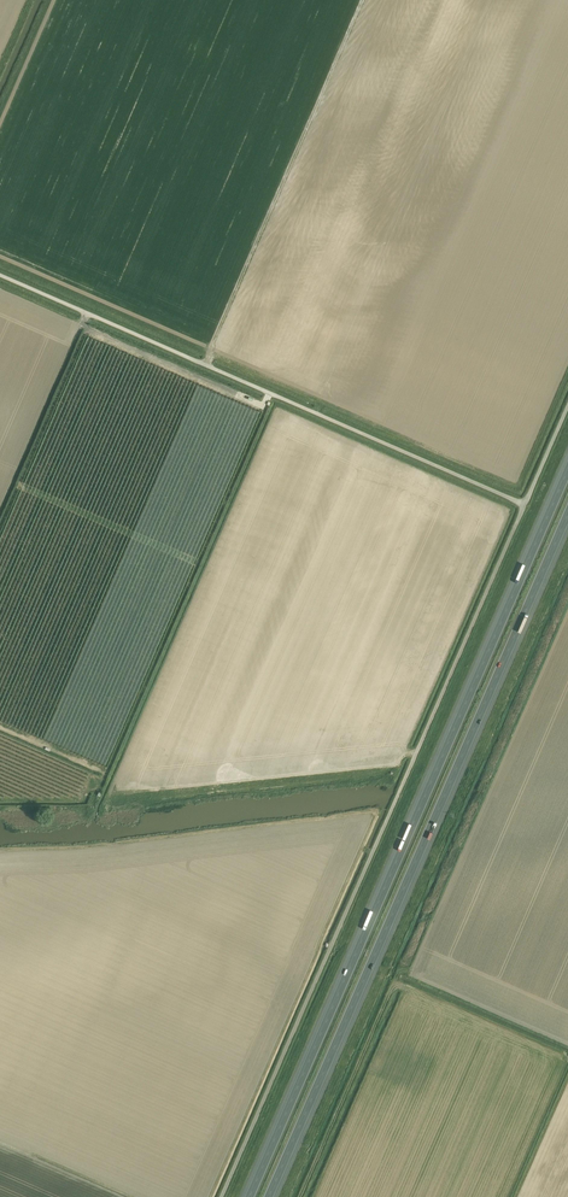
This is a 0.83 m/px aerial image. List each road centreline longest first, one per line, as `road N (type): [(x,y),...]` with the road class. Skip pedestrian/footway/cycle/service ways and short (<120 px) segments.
road 1 (motorway): [(567,471),(250,1196)]
road 2 (unclassified): [(525,505),(222,1196)]
road 3 (motorway): [(269,1196),(567,514)]
road 4 (unclassified): [(525,505),(0,275)]

